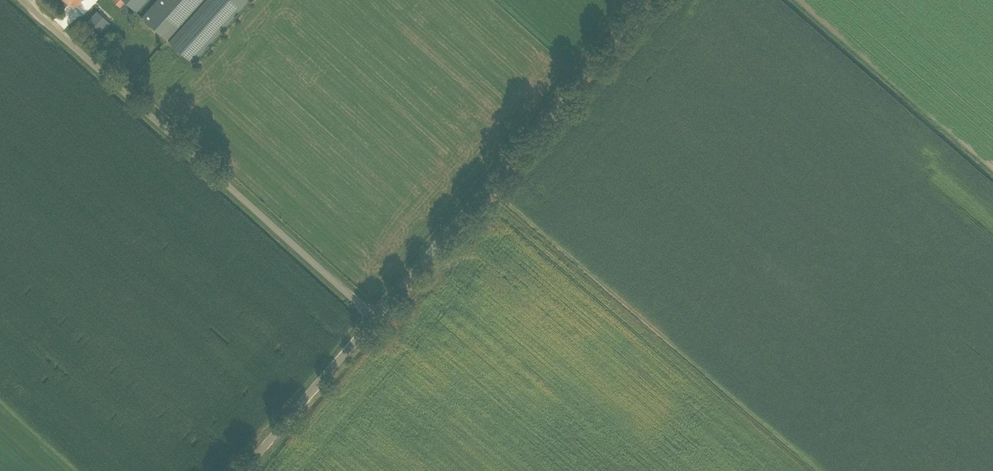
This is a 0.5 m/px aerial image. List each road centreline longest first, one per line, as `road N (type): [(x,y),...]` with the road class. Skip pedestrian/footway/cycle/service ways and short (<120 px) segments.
road 1 (unclassified): [(375,318),(22,0)]
road 2 (unclassified): [(375,318),(648,0)]
road 3 (unclassified): [(248,470),(375,318)]

